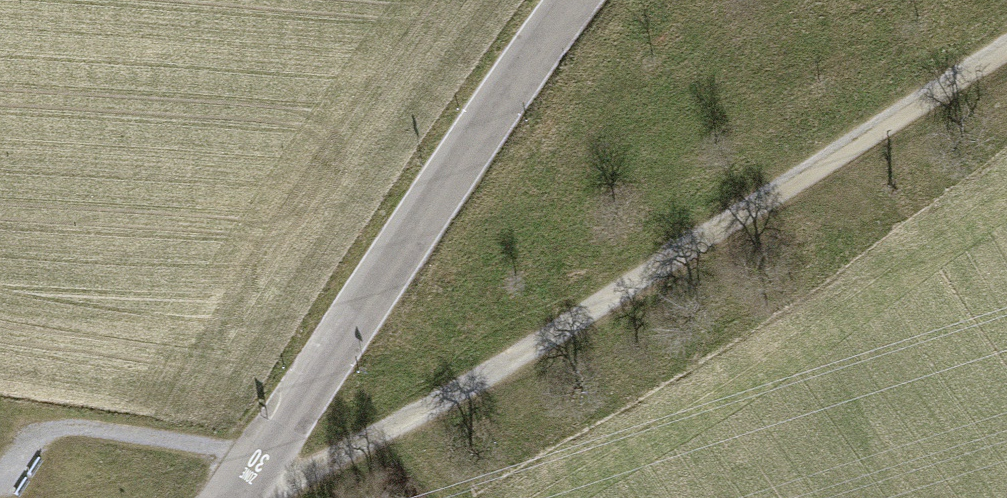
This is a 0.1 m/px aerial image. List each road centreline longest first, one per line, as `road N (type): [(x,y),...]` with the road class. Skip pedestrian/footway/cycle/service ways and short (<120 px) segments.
road 1 (track): [(1006,69),(398,439),(273,497)]
road 2 (residential): [(458,161),(239,497)]
road 3 (unclassified): [(584,0),(458,161)]

